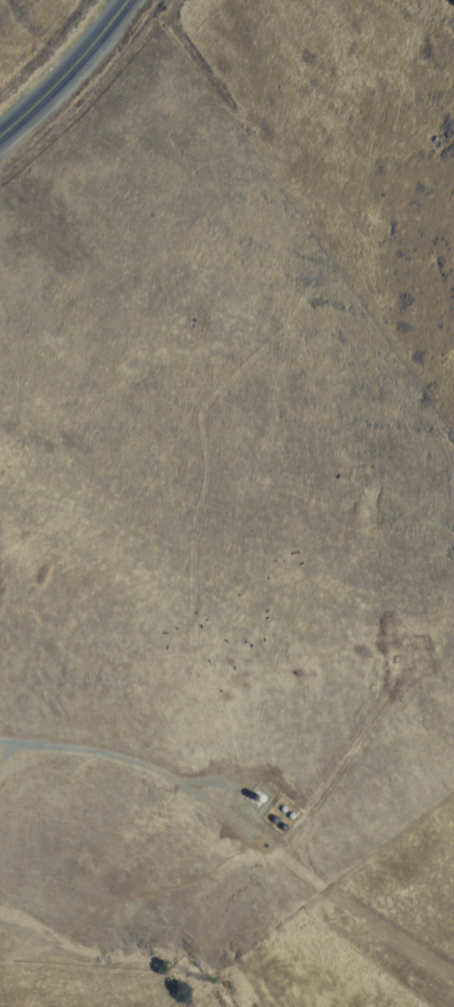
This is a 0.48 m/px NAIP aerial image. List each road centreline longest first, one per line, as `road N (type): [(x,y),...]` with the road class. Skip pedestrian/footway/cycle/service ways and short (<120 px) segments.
road 1 (secondary): [(0,136),(123,0)]

